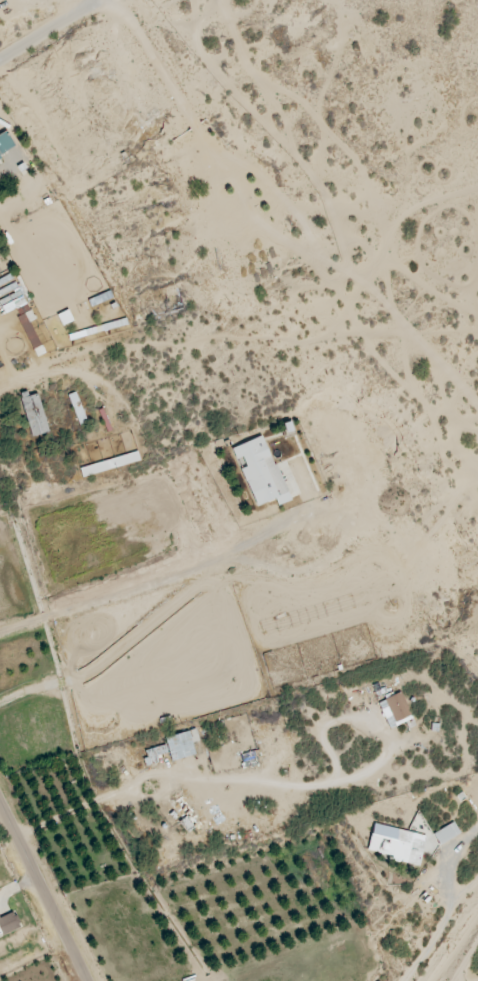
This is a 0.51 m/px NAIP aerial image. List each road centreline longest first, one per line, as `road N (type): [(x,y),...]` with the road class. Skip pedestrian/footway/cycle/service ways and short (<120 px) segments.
road 1 (residential): [(87,980),(0,802)]
road 2 (residential): [(115,0),(0,72)]

